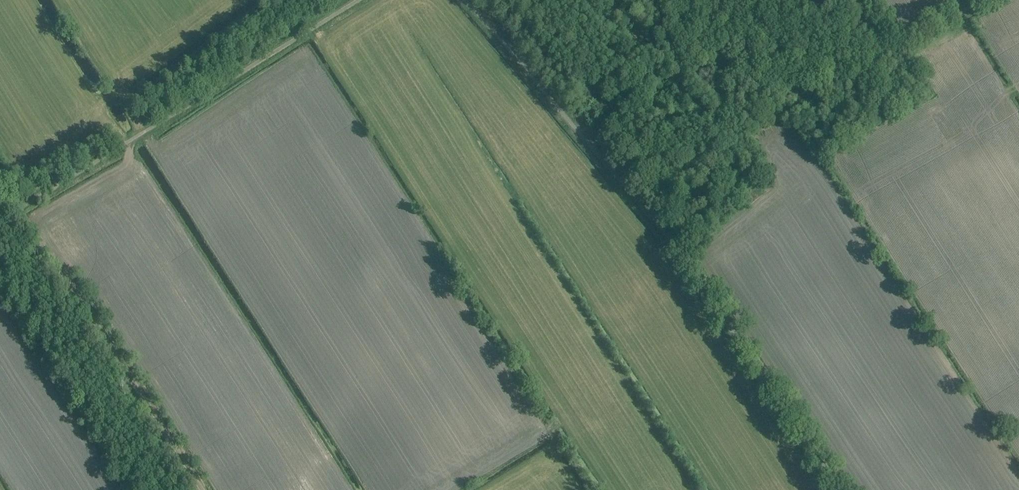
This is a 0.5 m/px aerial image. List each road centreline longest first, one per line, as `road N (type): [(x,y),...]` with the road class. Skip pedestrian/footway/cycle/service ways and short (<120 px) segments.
road 1 (track): [(30,221),(202,489)]
road 2 (track): [(117,92),(98,104),(133,160),(30,221)]

